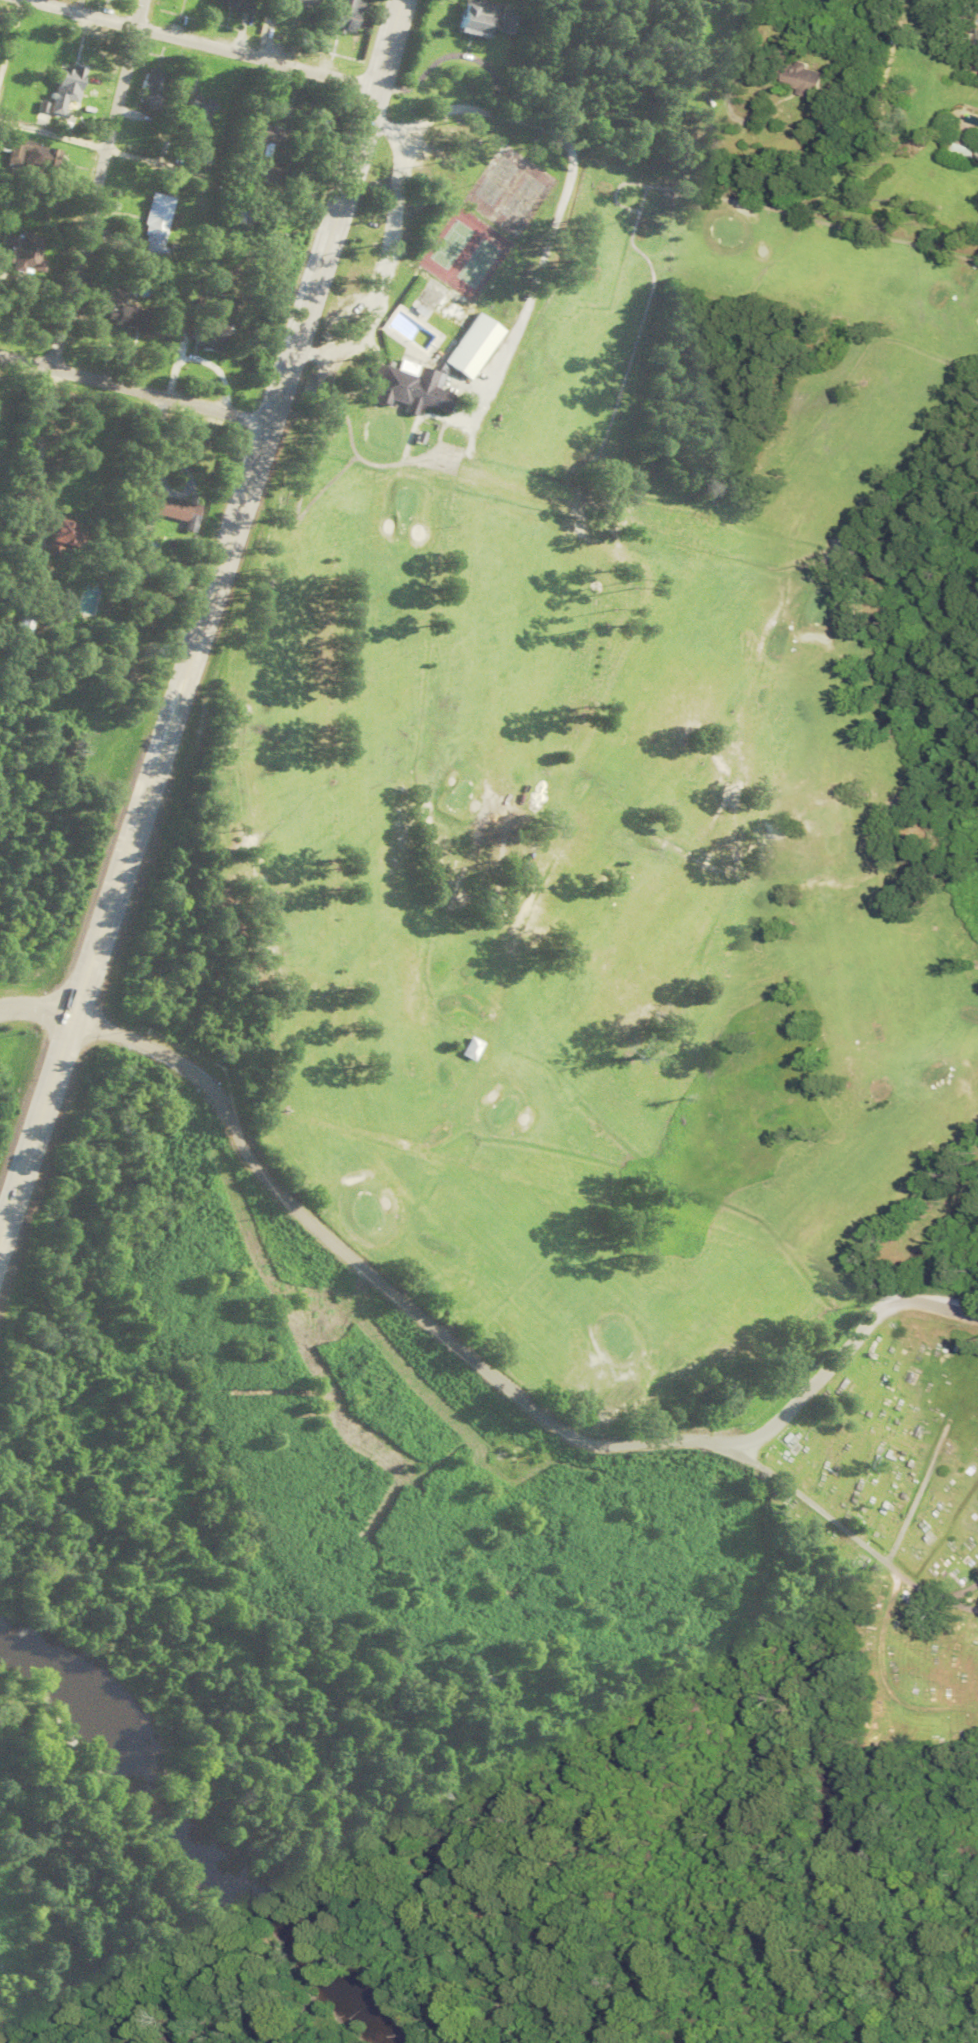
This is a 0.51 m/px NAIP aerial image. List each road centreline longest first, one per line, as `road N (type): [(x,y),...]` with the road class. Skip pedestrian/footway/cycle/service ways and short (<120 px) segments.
road 1 (primary): [(72,1012),(398,0)]
road 2 (residential): [(142,0),(50,365)]
road 3 (residential): [(375,85),(34,0)]
road 4 (residential): [(267,419),(0,353)]
road 5 (primary): [(0,1227),(72,1012)]

